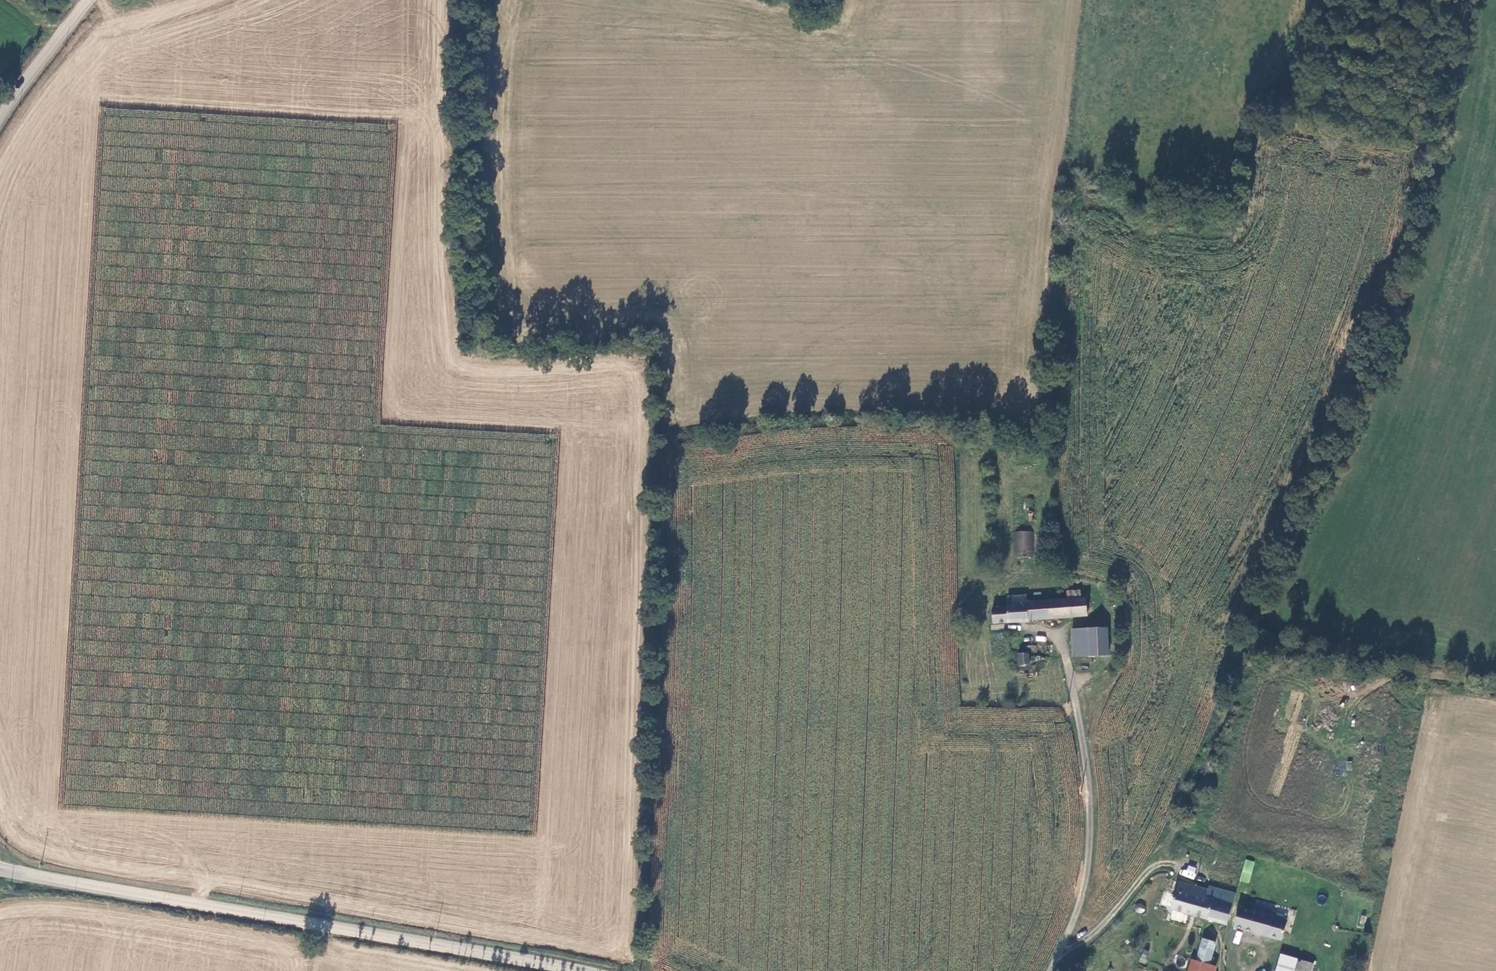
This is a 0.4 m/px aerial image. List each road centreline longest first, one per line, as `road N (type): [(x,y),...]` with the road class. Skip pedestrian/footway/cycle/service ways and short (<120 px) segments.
road 1 (tertiary): [(579,970),(0,868)]
road 2 (unclassified): [(1049,970),(1081,900),(1090,808),(1060,634)]
road 3 (track): [(1057,953),(1151,921),(1217,934)]
road 4 (tertiary): [(0,120),(89,0)]

